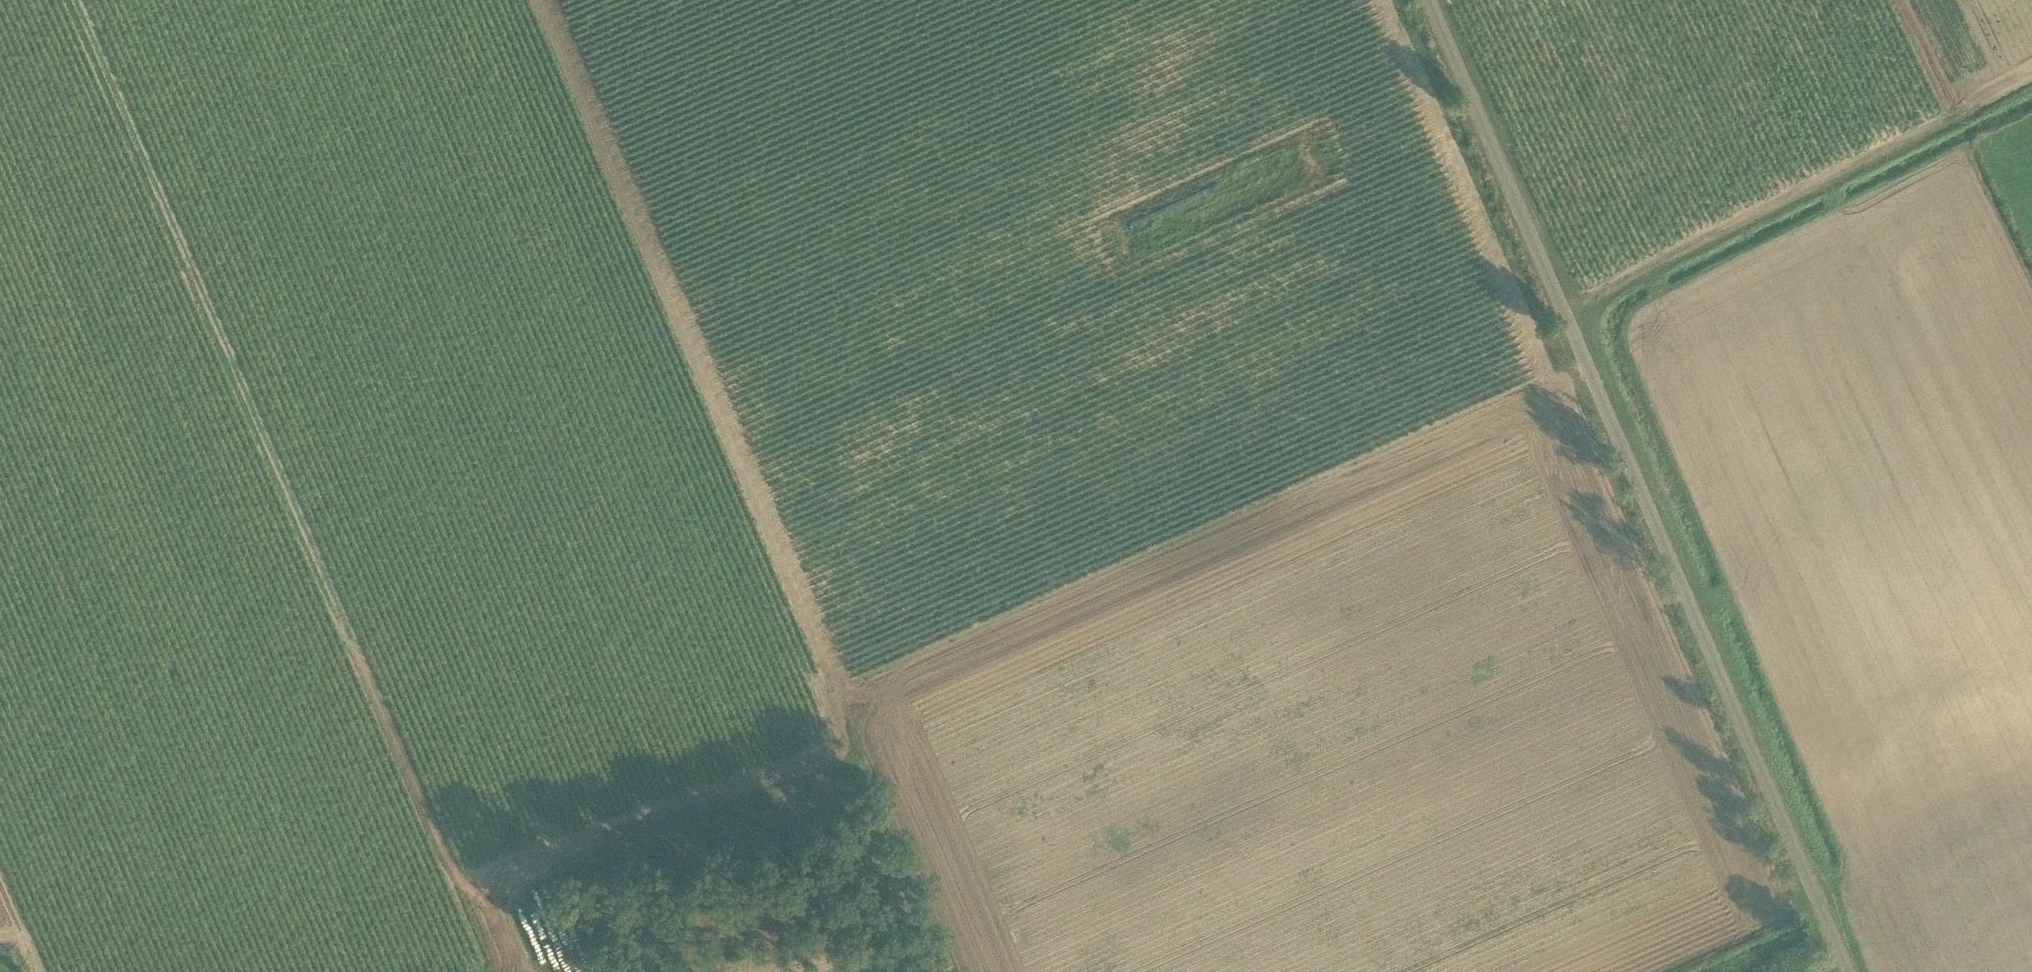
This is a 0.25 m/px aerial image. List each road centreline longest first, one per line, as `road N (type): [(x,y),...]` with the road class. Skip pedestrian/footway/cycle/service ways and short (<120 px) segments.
road 1 (unclassified): [(1853,971),(1433,0)]

